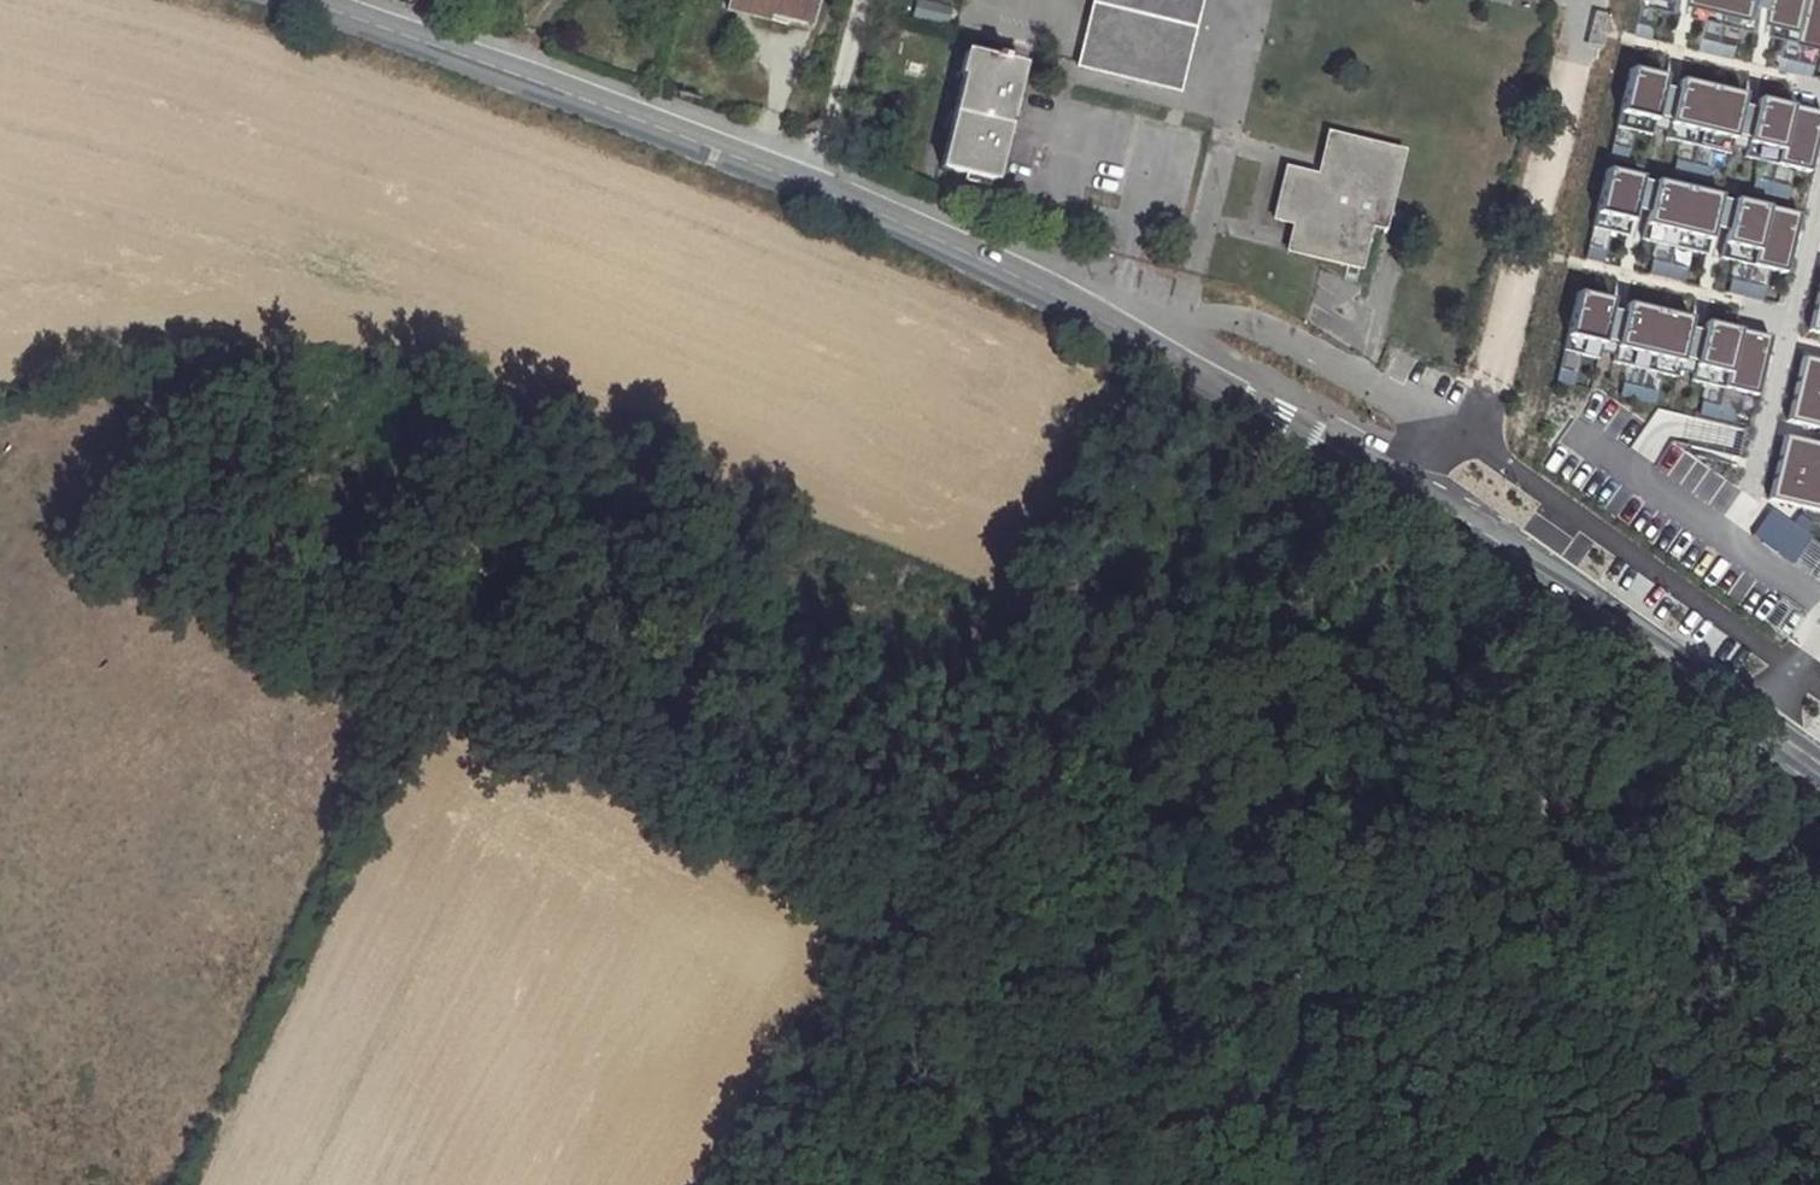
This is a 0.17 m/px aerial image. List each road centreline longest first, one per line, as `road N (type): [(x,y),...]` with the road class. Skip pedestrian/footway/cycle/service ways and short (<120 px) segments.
road 1 (unclassified): [(1819,752),(1415,465),(1123,331),(931,231),(812,188)]
road 2 (unclassified): [(812,188),(270,0)]
road 3 (residential): [(812,188),(859,0)]

